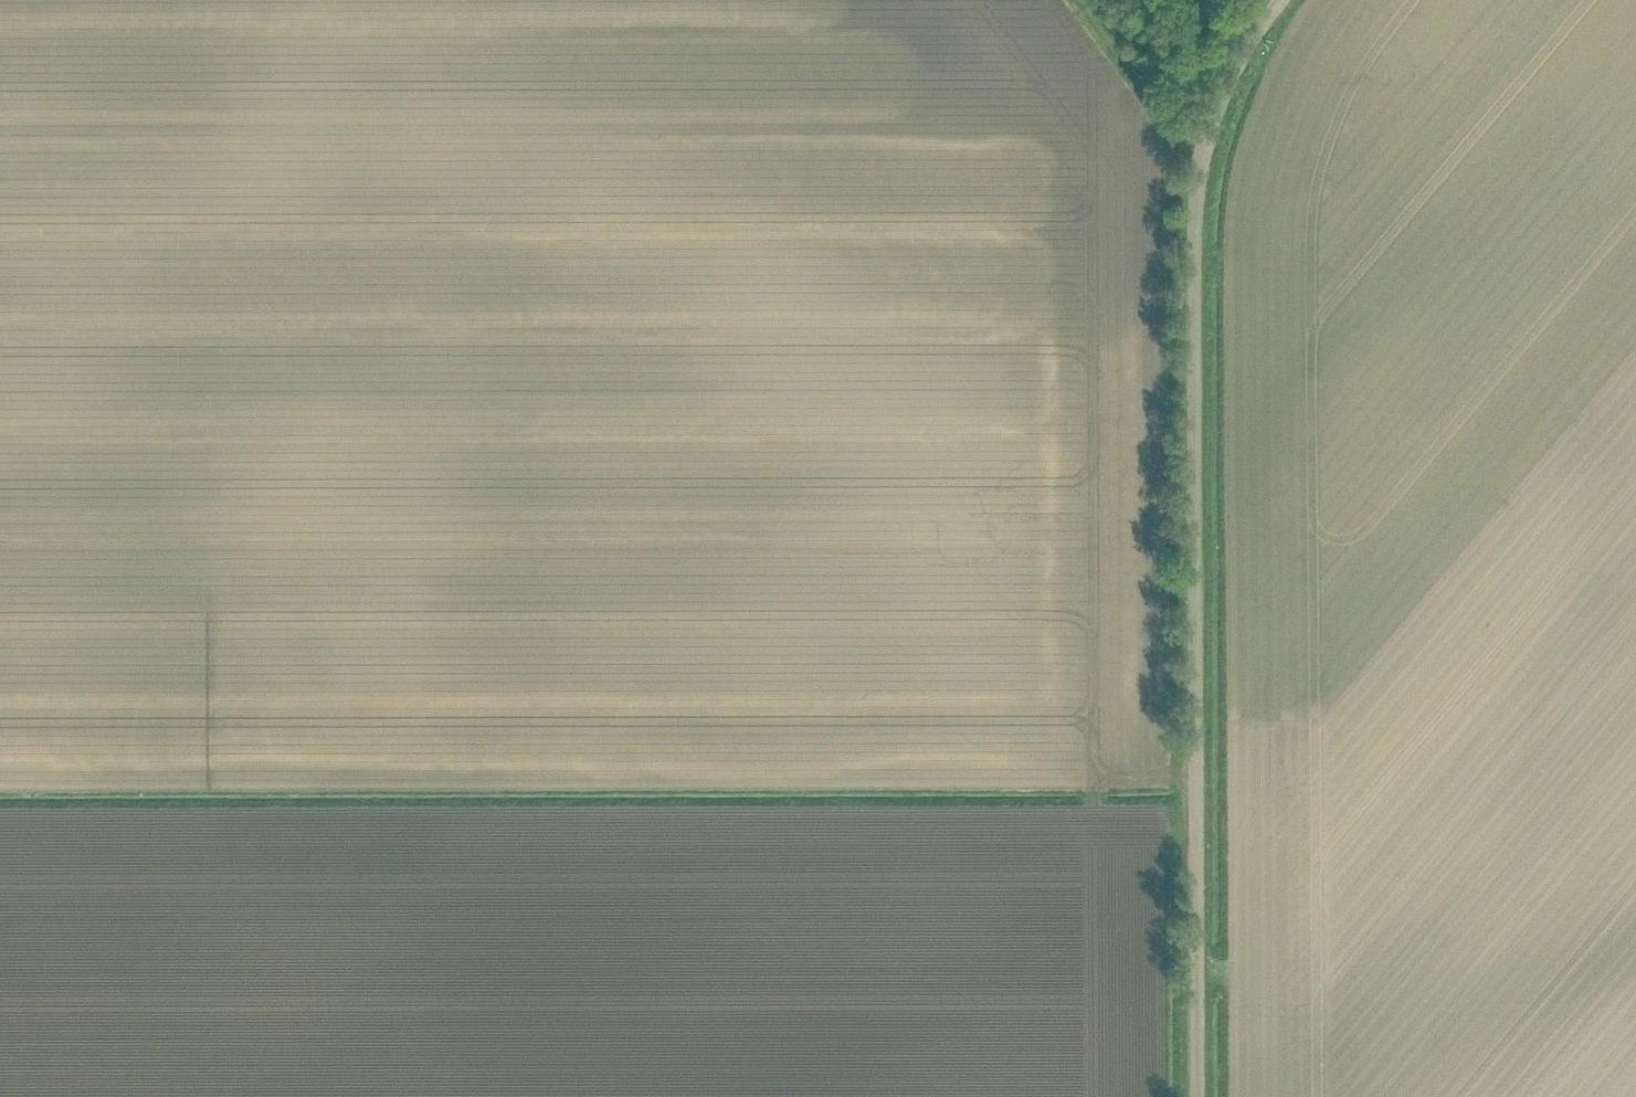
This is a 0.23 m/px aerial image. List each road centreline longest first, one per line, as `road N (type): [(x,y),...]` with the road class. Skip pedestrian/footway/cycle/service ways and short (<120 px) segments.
road 1 (unclassified): [(1197,1096),(1195,215),(1206,144),(1253,37),(1279,0)]

